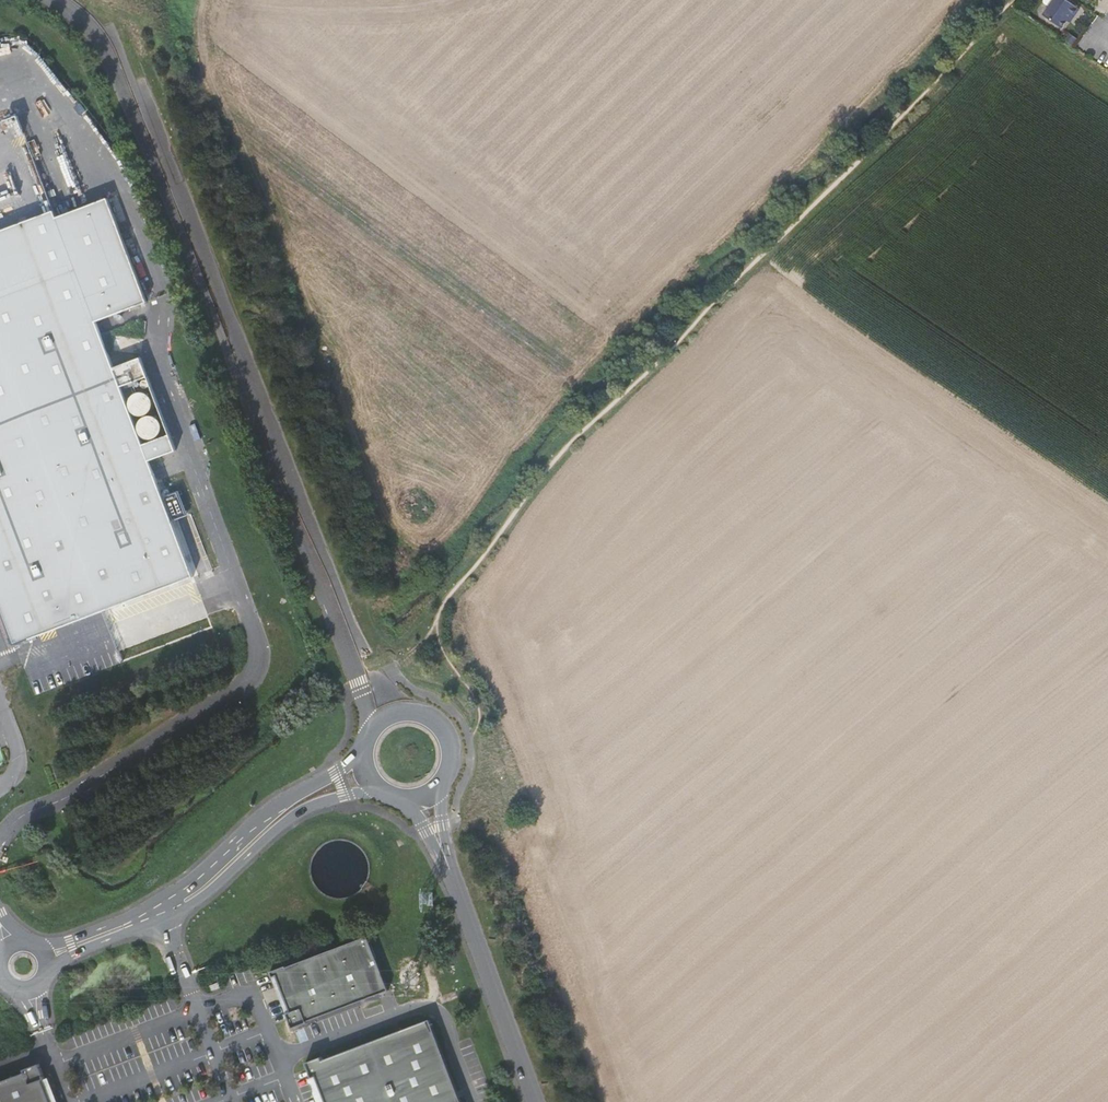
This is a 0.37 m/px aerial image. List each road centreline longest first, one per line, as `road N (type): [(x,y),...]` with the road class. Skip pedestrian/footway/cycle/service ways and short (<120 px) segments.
road 1 (trunk): [(50,0),(90,28),(129,103),(366,692),(373,740)]
road 2 (tertiary): [(539,1101),(445,861)]
road 3 (tertiary): [(438,796),(457,756),(445,729),(403,716),(373,740)]

